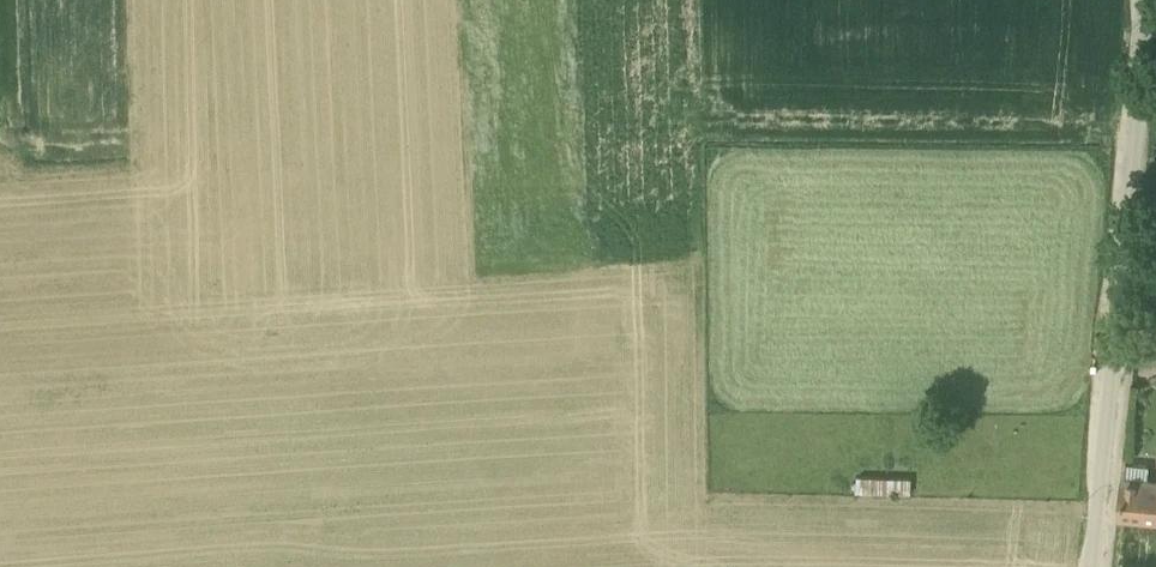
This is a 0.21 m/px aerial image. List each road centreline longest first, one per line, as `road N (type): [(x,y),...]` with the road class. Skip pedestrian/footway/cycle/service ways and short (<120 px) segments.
road 1 (unclassified): [(1140,0),(1088,566)]

